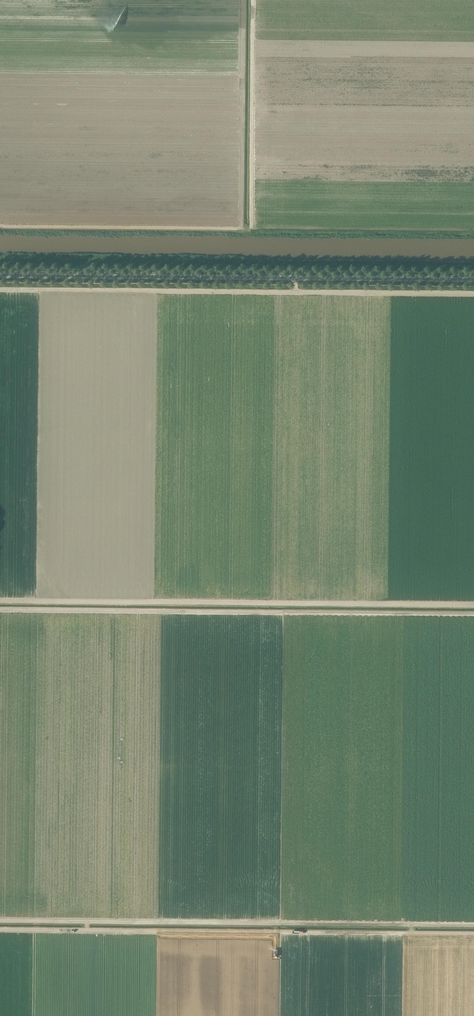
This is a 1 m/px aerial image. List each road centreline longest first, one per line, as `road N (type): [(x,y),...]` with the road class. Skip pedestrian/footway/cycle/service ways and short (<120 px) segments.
road 1 (unclassified): [(473,280),(0,275)]

